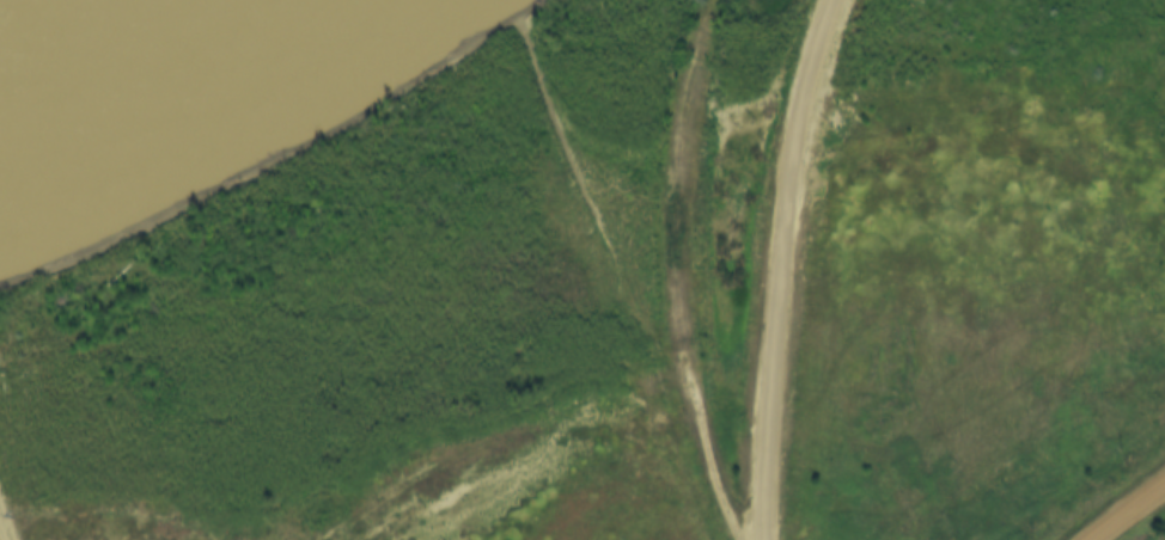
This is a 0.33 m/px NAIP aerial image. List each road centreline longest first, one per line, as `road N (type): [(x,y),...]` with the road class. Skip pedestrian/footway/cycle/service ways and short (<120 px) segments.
road 1 (track): [(0,350),(42,358),(166,327),(220,330),(280,354),(402,362),(462,381),(652,381),(669,374)]
road 2 (track): [(707,0),(669,183),(679,360),(739,539)]
road 3 (track): [(684,376),(669,374),(608,272),(508,5)]

